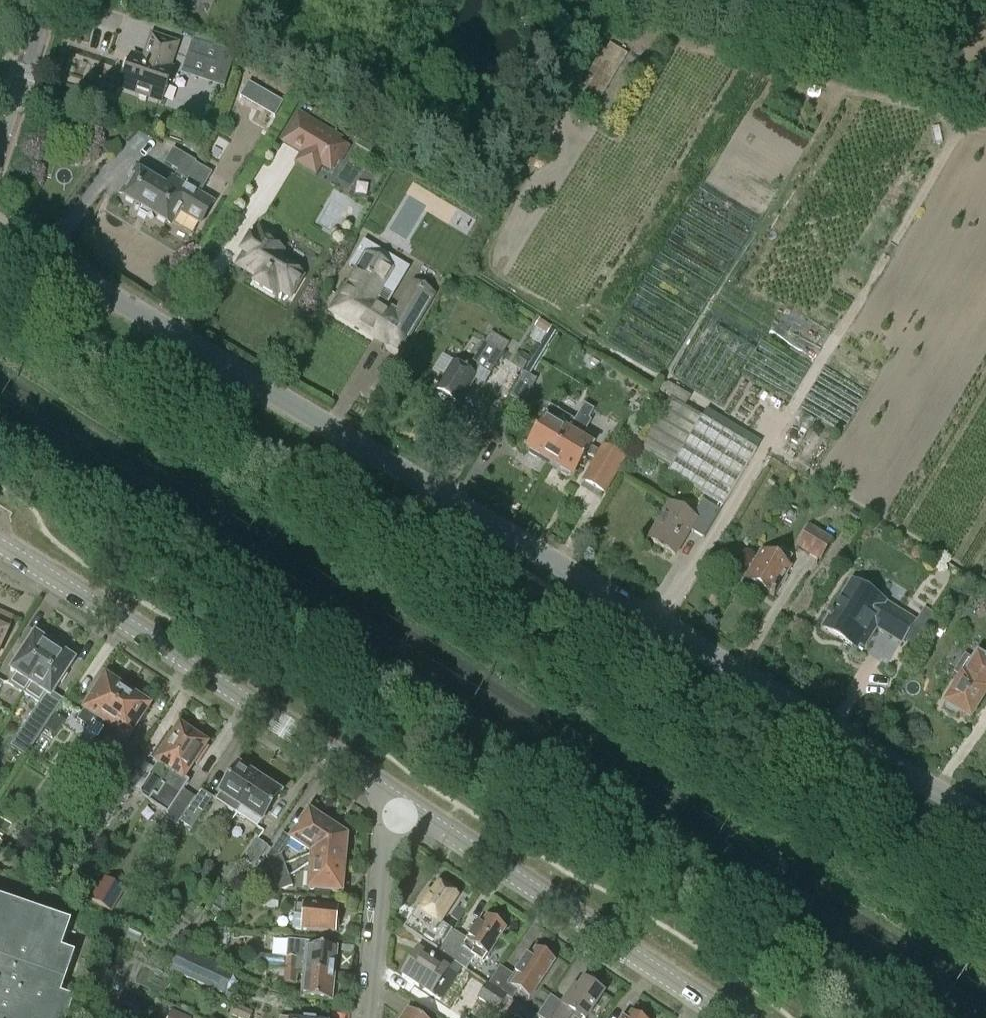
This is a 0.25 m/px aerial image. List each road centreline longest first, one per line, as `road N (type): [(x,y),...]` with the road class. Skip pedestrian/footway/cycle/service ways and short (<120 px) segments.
road 1 (unclassified): [(0,230),(985,819)]
road 2 (residential): [(389,795),(0,545)]
road 3 (residential): [(728,1017),(389,795)]
road 4 (residential): [(366,1017),(389,795)]
road 5 (tertiary): [(0,147),(49,0)]

